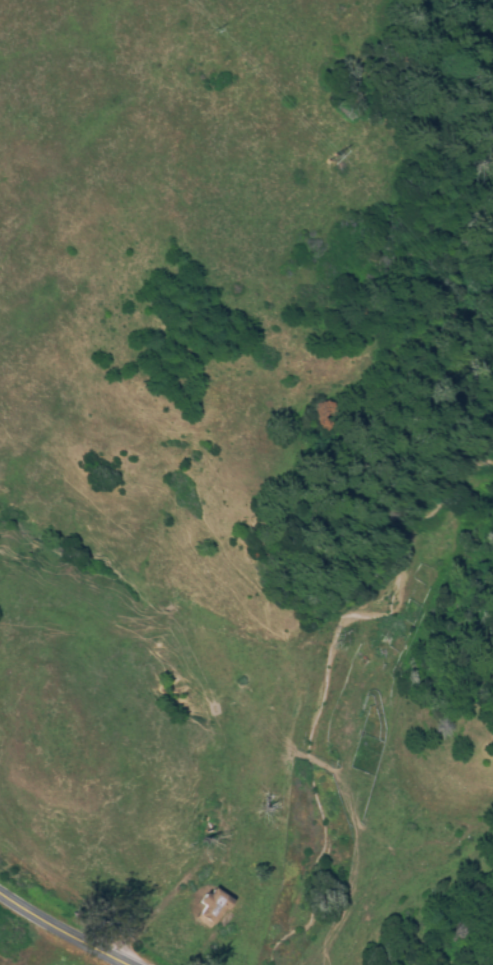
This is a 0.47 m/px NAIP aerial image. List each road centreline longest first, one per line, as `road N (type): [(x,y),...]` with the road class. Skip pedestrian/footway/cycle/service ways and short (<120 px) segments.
road 1 (primary): [(123,964),(0,896)]

